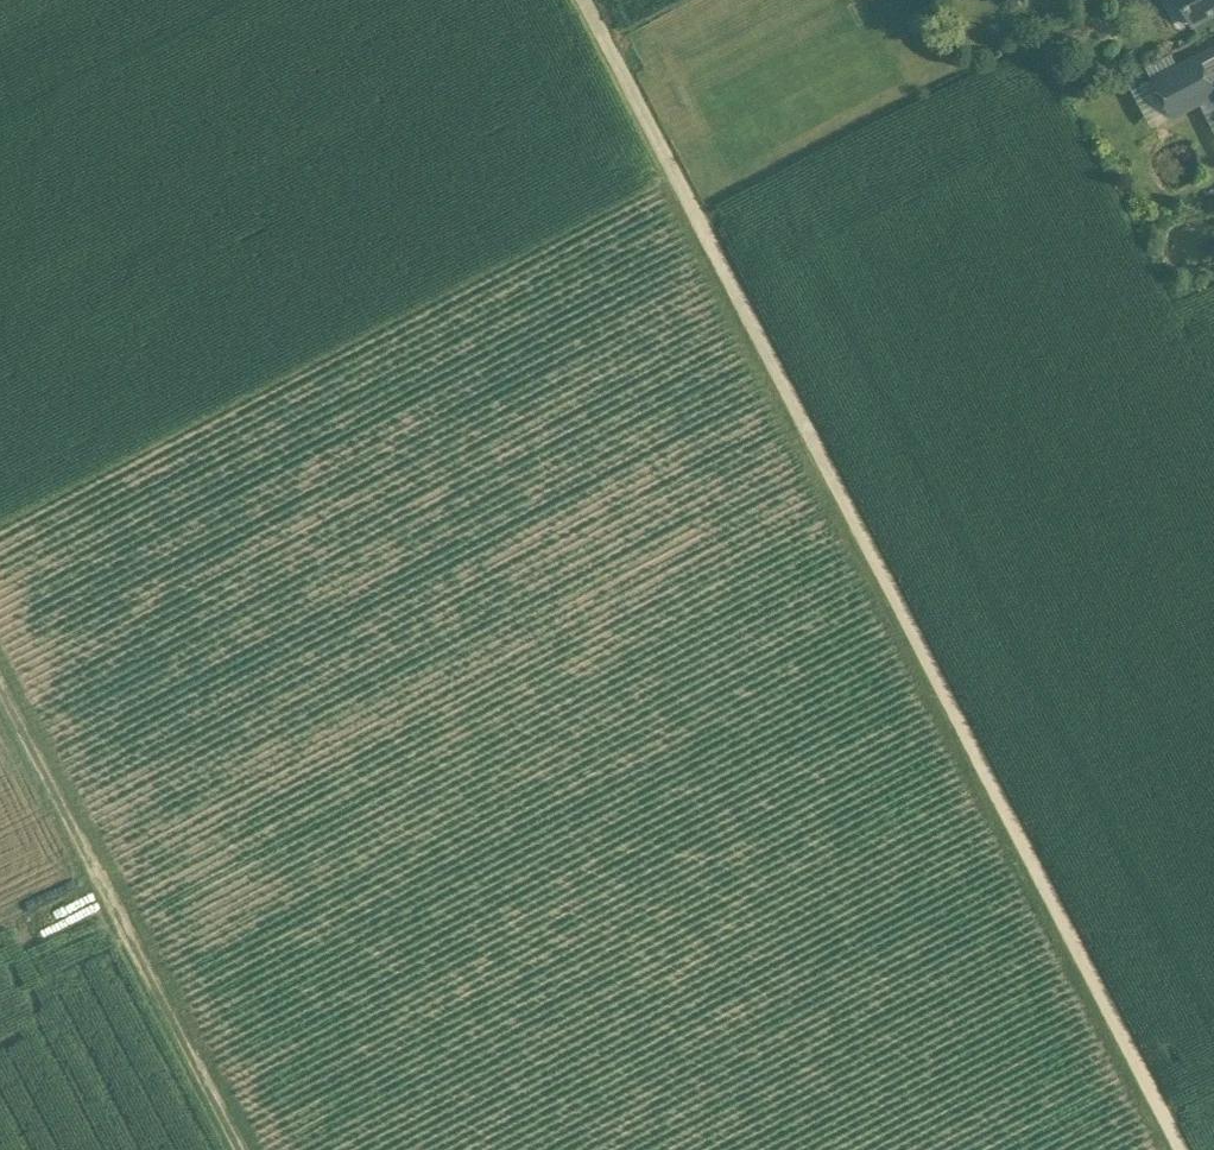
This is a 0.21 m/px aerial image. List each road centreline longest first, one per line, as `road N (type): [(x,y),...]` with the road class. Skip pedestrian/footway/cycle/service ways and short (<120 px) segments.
road 1 (track): [(1195,1149),(594,0)]
road 2 (track): [(245,1149),(0,674)]

